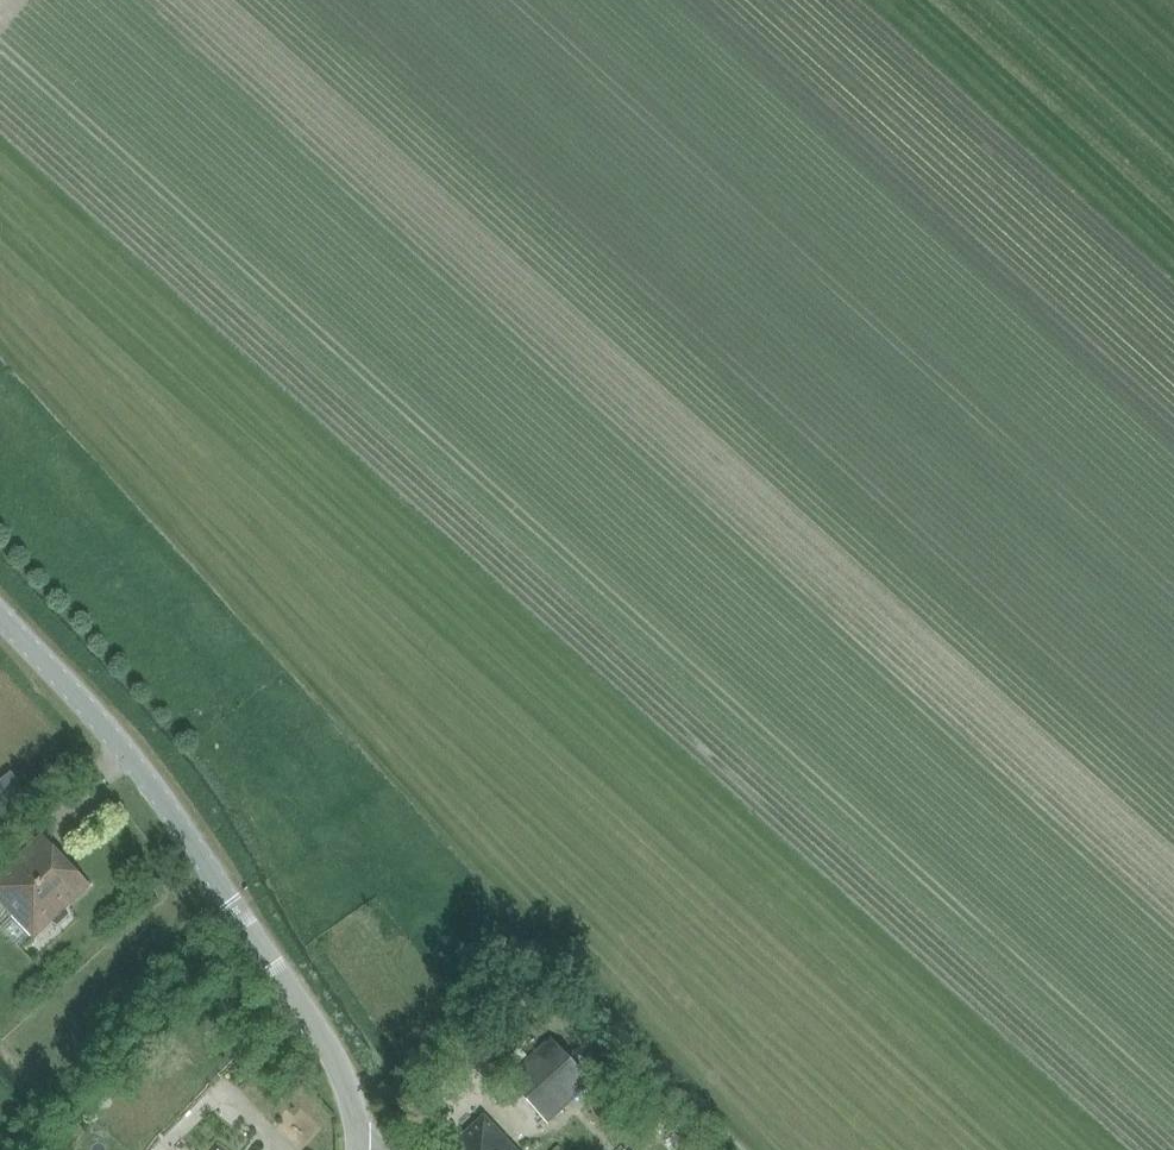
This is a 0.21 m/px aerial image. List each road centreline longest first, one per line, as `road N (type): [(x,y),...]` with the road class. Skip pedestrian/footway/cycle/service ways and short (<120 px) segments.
road 1 (tertiary): [(357,1149),(350,1098),(317,1030),(144,773),(0,614)]

